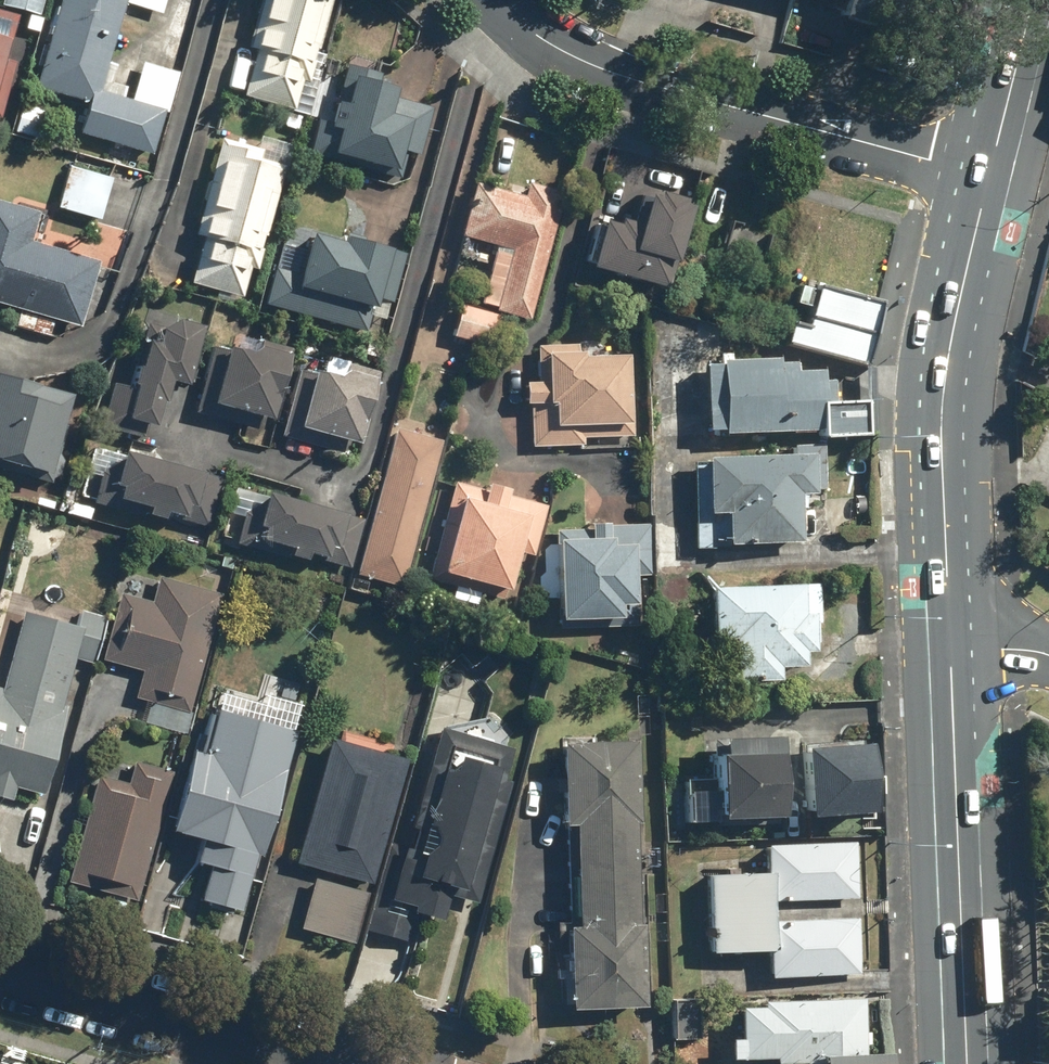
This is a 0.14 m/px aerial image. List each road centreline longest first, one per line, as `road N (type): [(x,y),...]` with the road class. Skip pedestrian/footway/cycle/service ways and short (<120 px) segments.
road 1 (residential): [(991,176),(616,76),(537,38),(495,0)]
road 2 (primary): [(991,176),(947,367),(952,653)]
road 3 (primary): [(952,653),(968,1063)]
road 4 (residential): [(321,1063),(0,974)]
road 5 (primary): [(1034,0),(991,176)]

